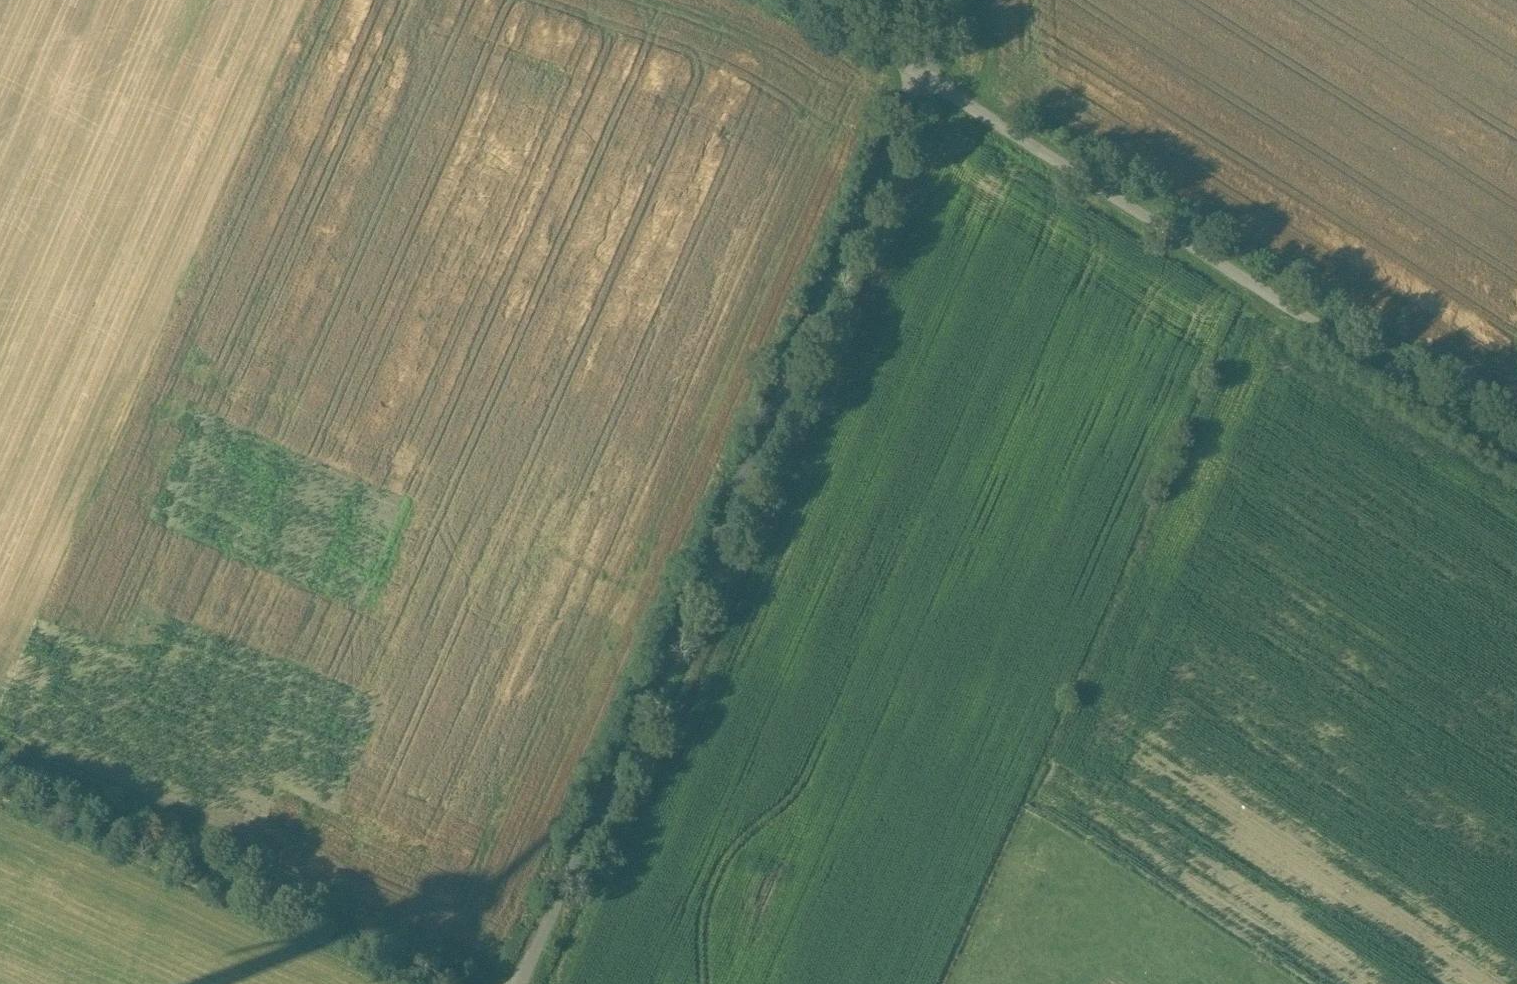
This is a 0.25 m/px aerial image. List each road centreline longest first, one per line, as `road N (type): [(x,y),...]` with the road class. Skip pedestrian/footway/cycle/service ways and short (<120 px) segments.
road 1 (unclassified): [(919,73),(521,983)]
road 2 (unclassified): [(919,73),(1516,452)]
road 3 (unclassified): [(807,0),(919,73)]

